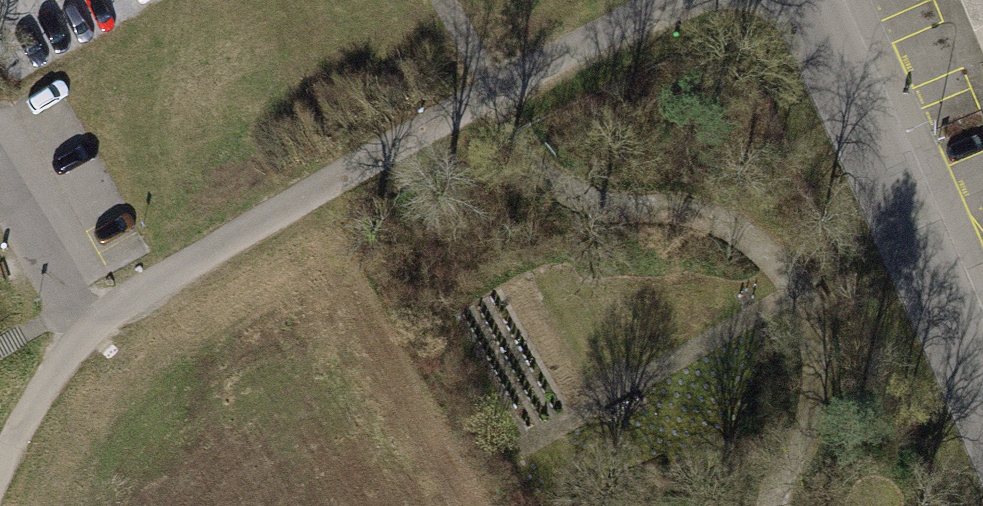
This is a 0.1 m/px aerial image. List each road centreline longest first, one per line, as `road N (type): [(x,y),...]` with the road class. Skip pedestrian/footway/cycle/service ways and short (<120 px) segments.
road 1 (track): [(0,485),(71,355),(480,99),(687,0)]
road 2 (residential): [(827,0),(982,393)]
road 3 (track): [(71,355),(0,210)]

